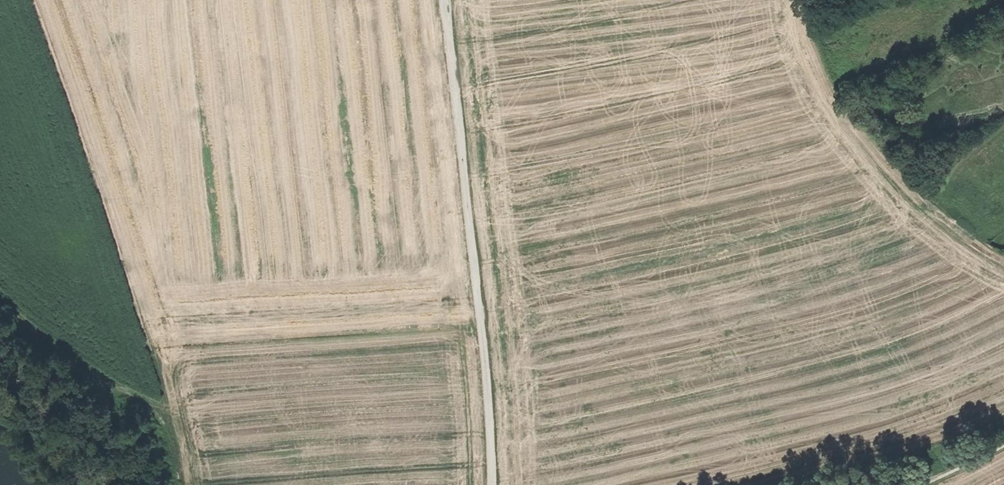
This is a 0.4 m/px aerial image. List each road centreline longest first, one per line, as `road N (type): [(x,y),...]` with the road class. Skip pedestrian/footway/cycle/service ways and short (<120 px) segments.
road 1 (track): [(446,0),(492,393),(494,484)]

